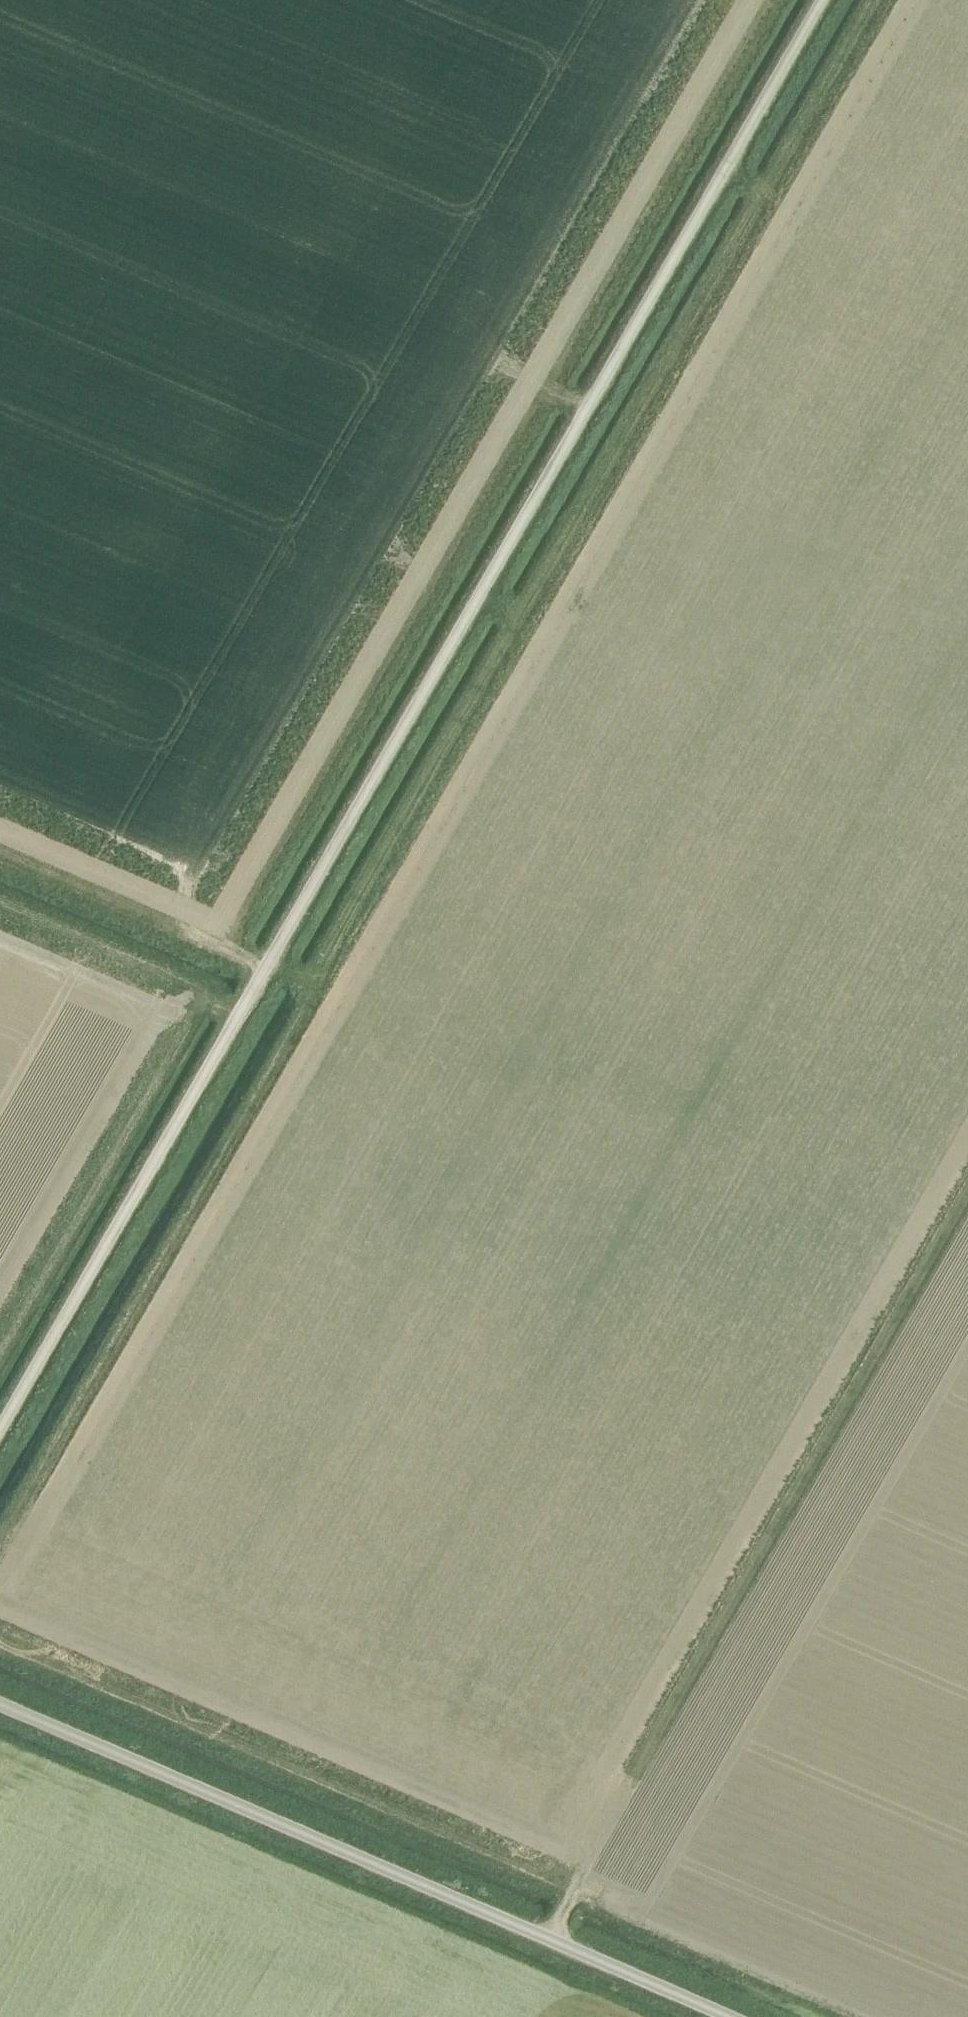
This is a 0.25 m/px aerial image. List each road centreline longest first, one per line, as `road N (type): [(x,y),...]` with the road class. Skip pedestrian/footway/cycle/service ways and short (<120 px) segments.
road 1 (unclassified): [(0,1431),(822,0)]
road 2 (unclassified): [(727,2016),(0,1704)]

